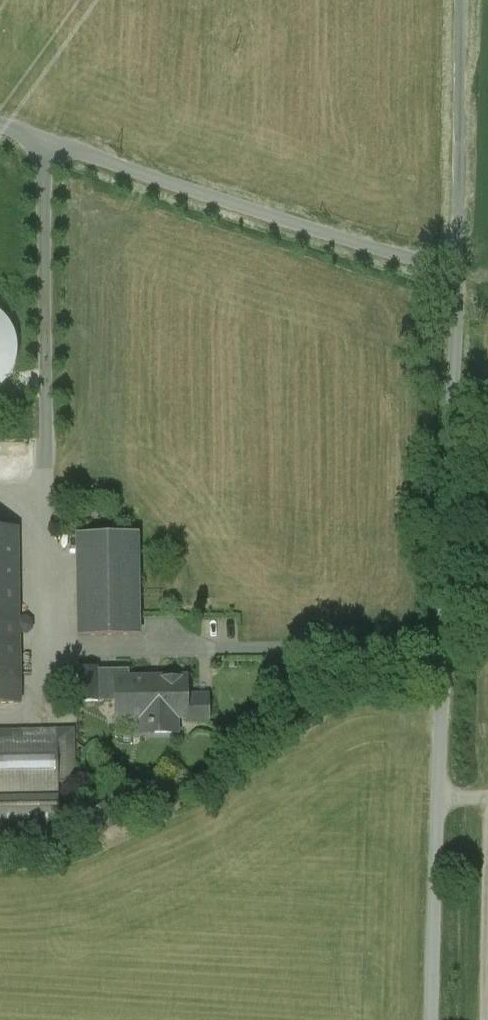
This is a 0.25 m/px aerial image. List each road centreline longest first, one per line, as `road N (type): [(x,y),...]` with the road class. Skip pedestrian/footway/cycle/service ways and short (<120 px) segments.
road 1 (unclassified): [(458,276),(434,1019)]
road 2 (unclassified): [(0,130),(458,276)]
road 3 (unclassified): [(458,276),(466,0)]

